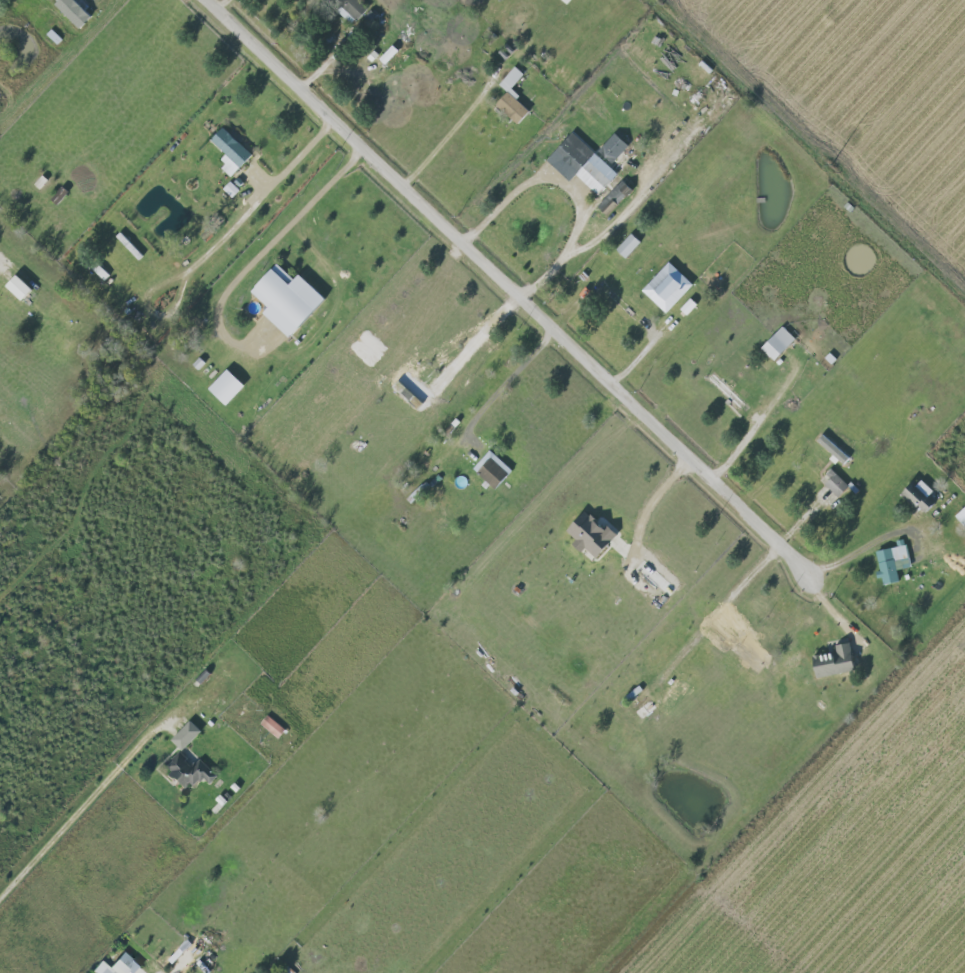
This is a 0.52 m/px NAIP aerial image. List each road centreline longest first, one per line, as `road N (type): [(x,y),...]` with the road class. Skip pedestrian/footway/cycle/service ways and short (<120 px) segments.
road 1 (residential): [(212,0),(820,577)]
road 2 (residential): [(627,972),(964,612)]
road 3 (track): [(674,0),(964,271)]

